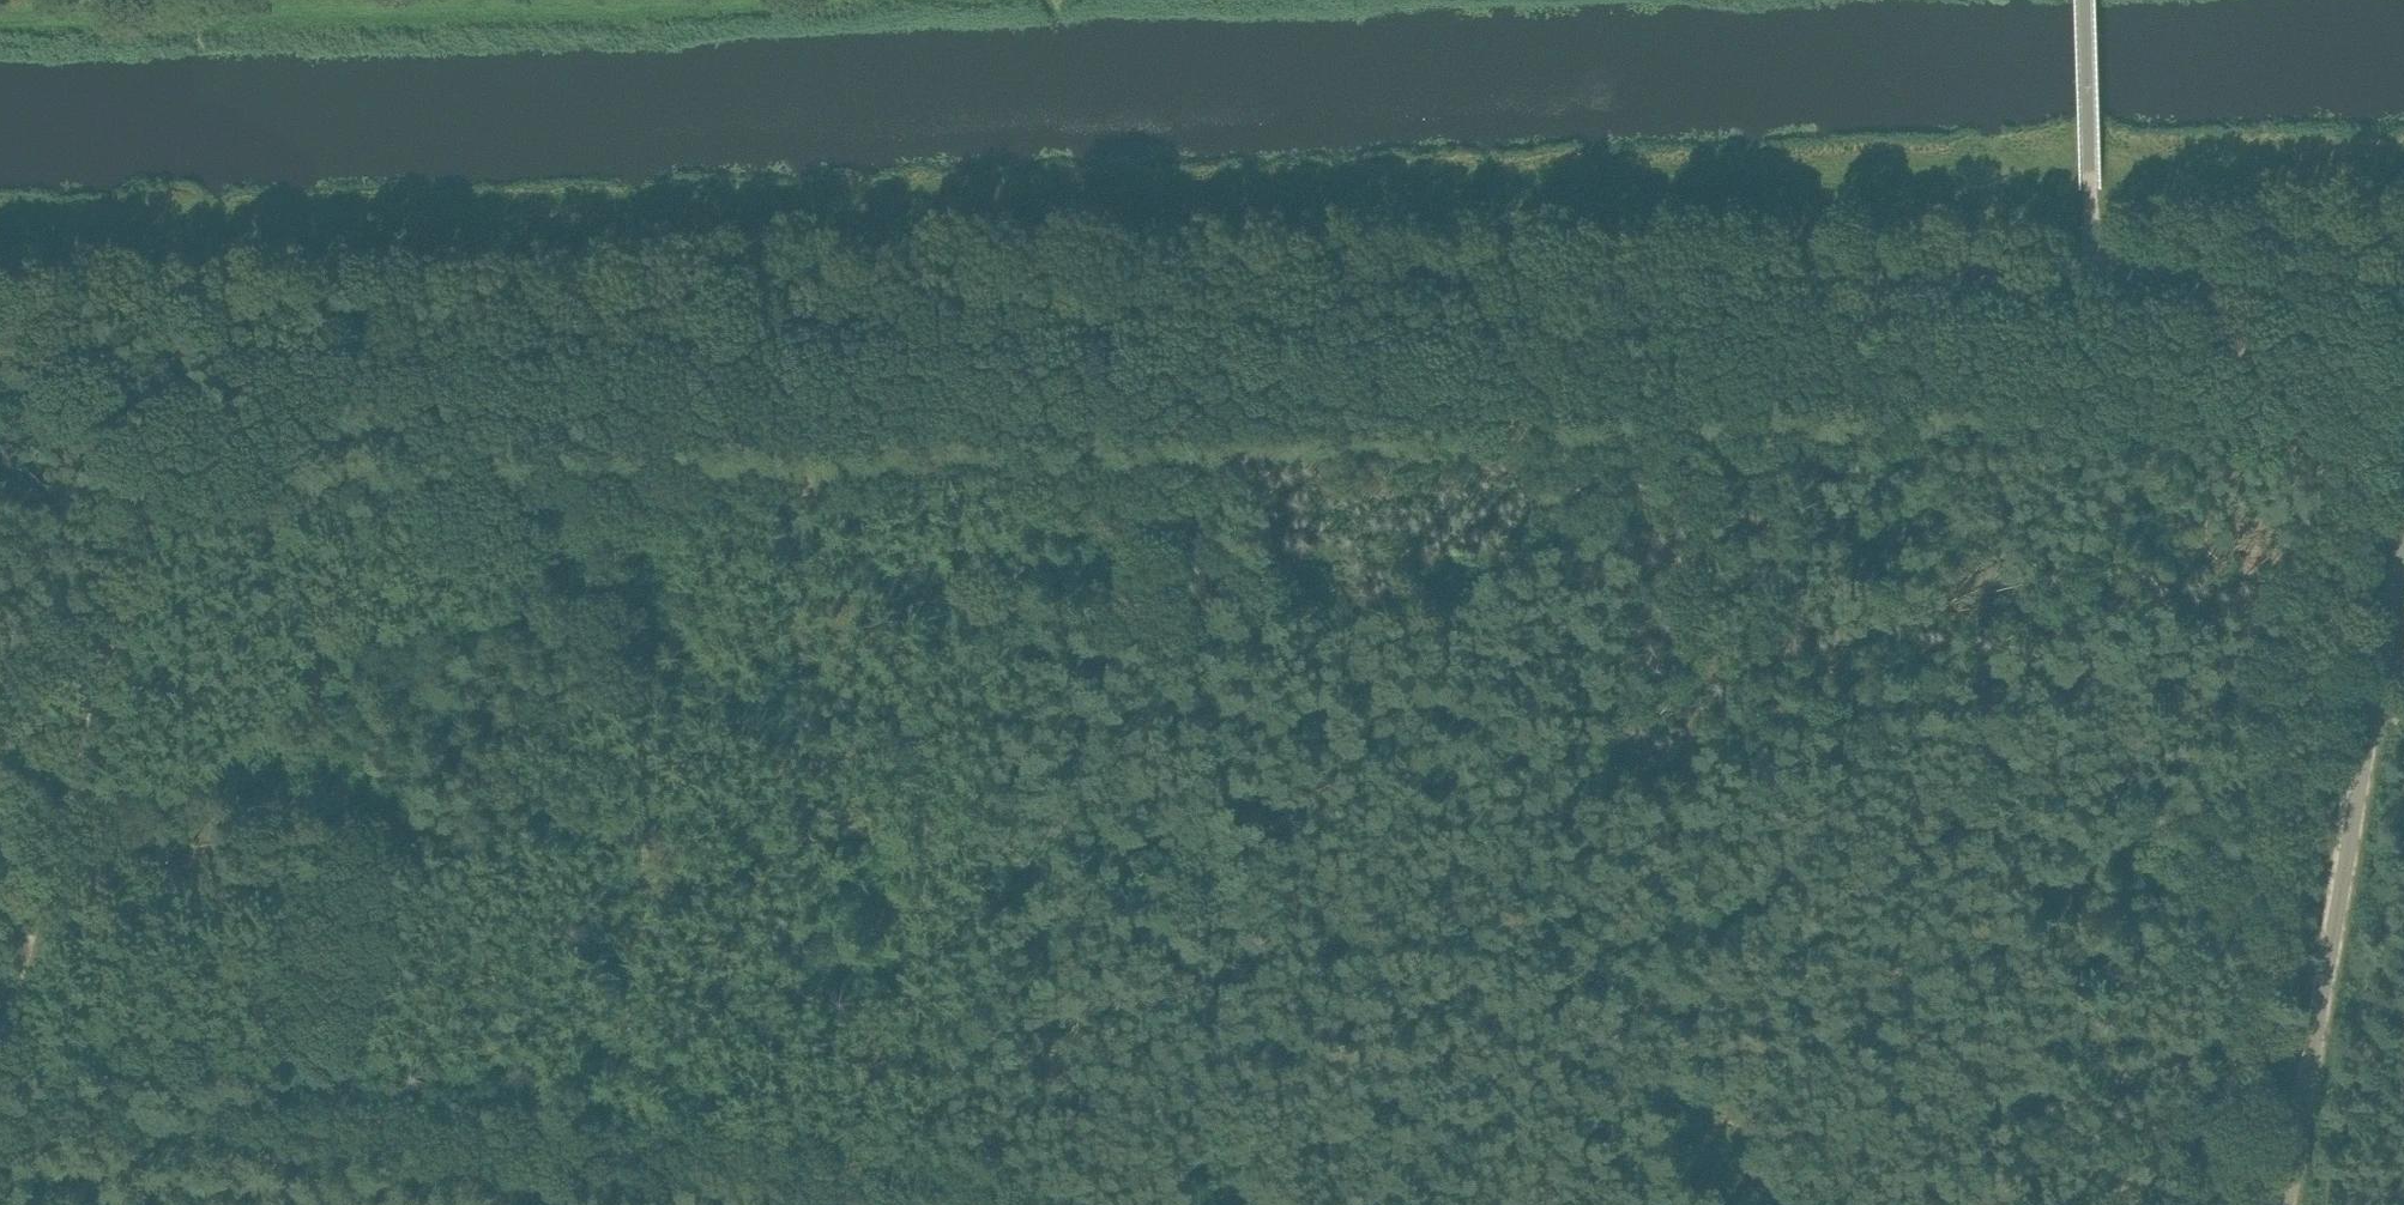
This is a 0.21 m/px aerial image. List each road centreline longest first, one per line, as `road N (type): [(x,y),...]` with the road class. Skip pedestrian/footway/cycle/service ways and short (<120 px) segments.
road 1 (track): [(2099,288),(0,343)]
road 2 (unclassified): [(2282,1204),(2403,478)]
road 3 (unclassified): [(2403,286),(2099,288),(2086,0)]

